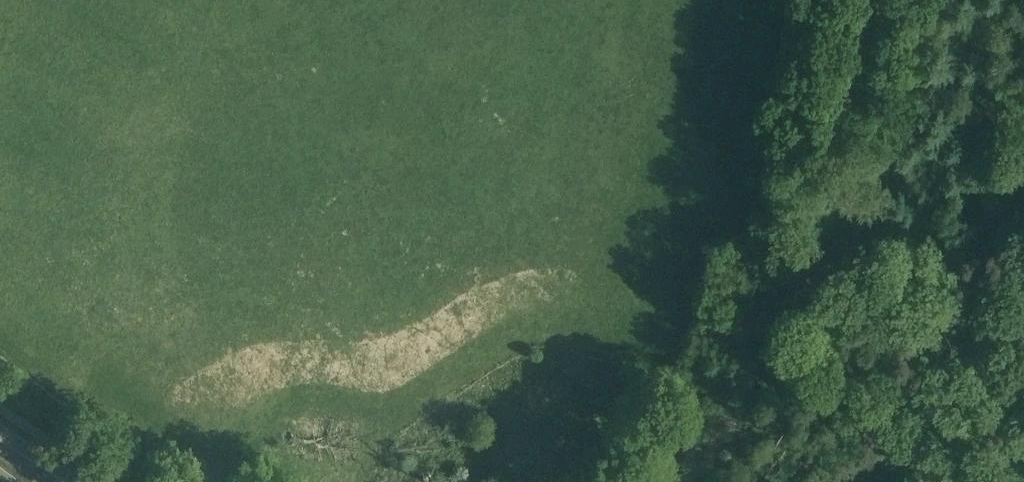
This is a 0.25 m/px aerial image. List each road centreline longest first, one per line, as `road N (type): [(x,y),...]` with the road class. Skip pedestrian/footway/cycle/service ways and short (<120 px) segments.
road 1 (track): [(862,481),(1023,163)]
road 2 (track): [(596,481),(598,357)]

